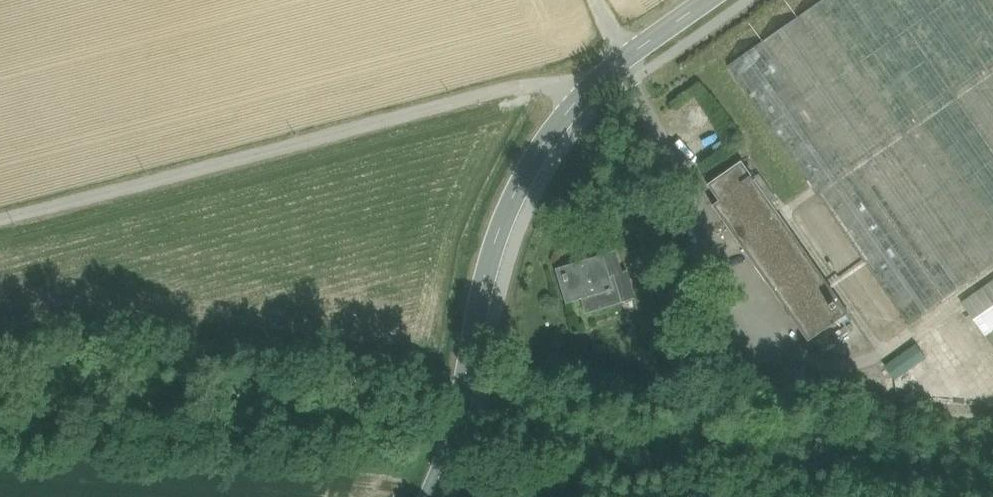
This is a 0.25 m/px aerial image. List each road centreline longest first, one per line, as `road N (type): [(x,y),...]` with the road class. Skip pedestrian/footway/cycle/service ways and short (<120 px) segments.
road 1 (track): [(595,83),(529,84),(0,220)]
road 2 (tertiary): [(431,496),(465,393),(477,302),(523,183),(555,126),(595,83),(708,0)]

